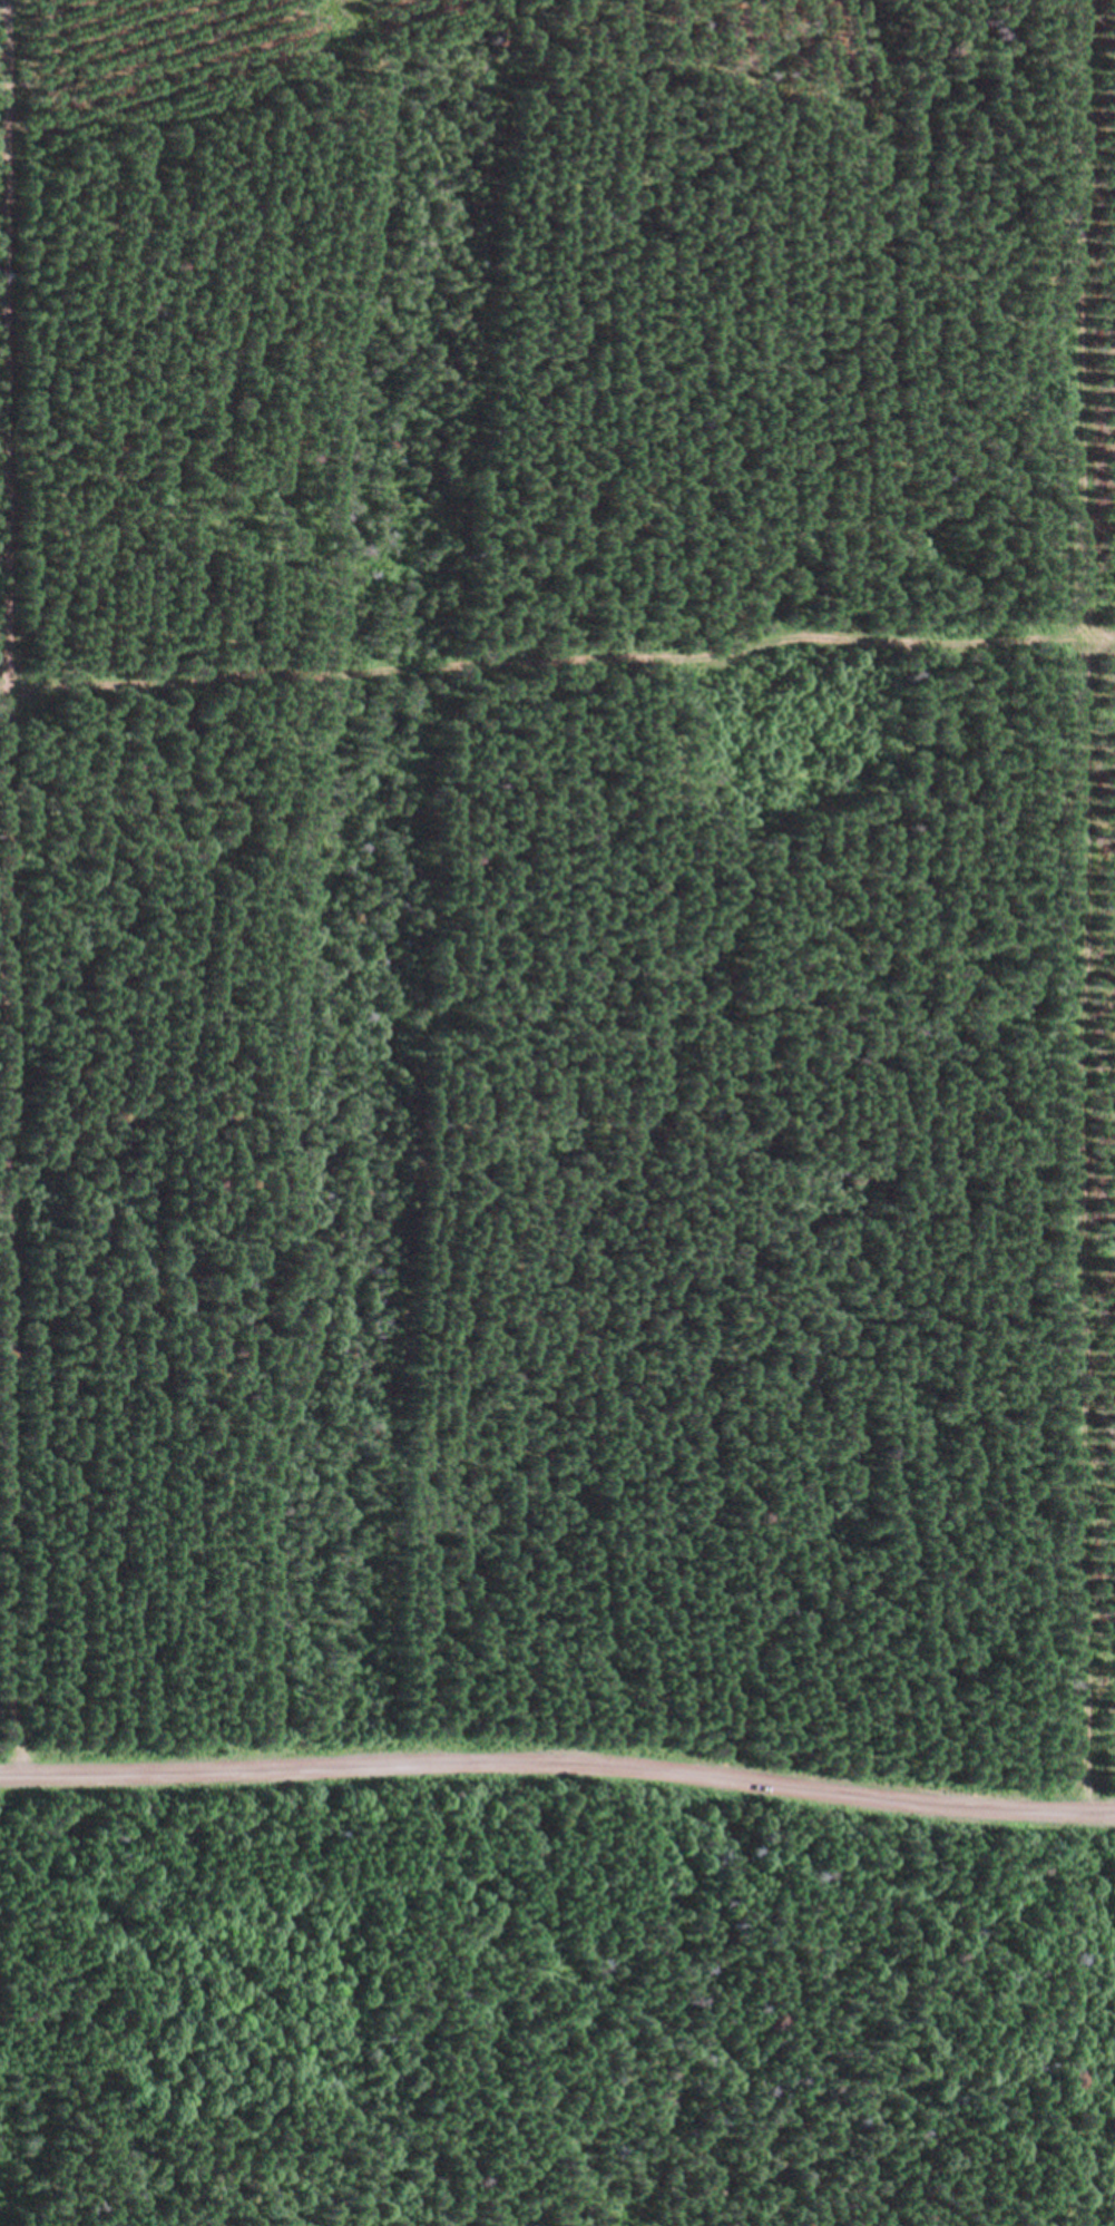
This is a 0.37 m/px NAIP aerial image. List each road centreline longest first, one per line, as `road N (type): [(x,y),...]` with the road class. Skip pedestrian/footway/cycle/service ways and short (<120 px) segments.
road 1 (residential): [(1114,1817),(935,1812),(580,1767),(0,1778)]

